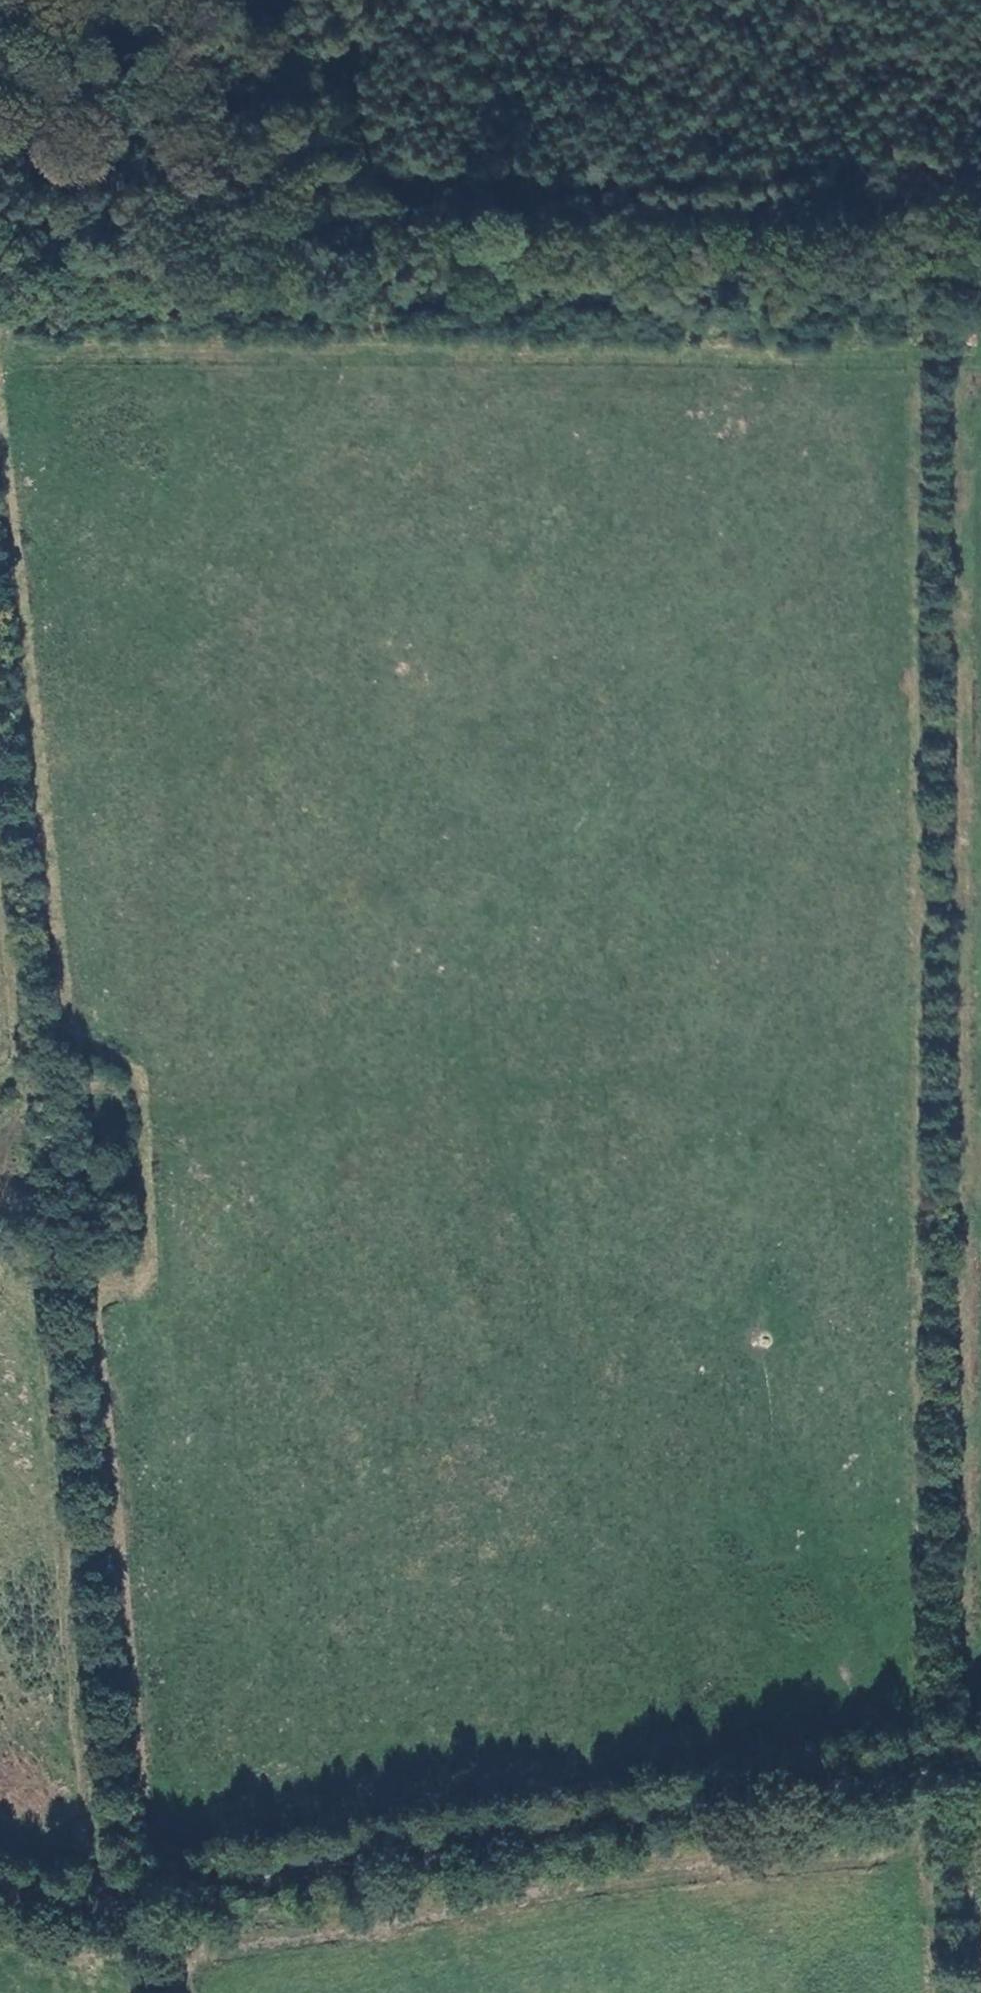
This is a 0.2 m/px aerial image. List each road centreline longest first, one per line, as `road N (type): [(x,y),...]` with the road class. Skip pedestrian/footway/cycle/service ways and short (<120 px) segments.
road 1 (track): [(0,1900),(114,1912),(319,1872),(980,1770)]

